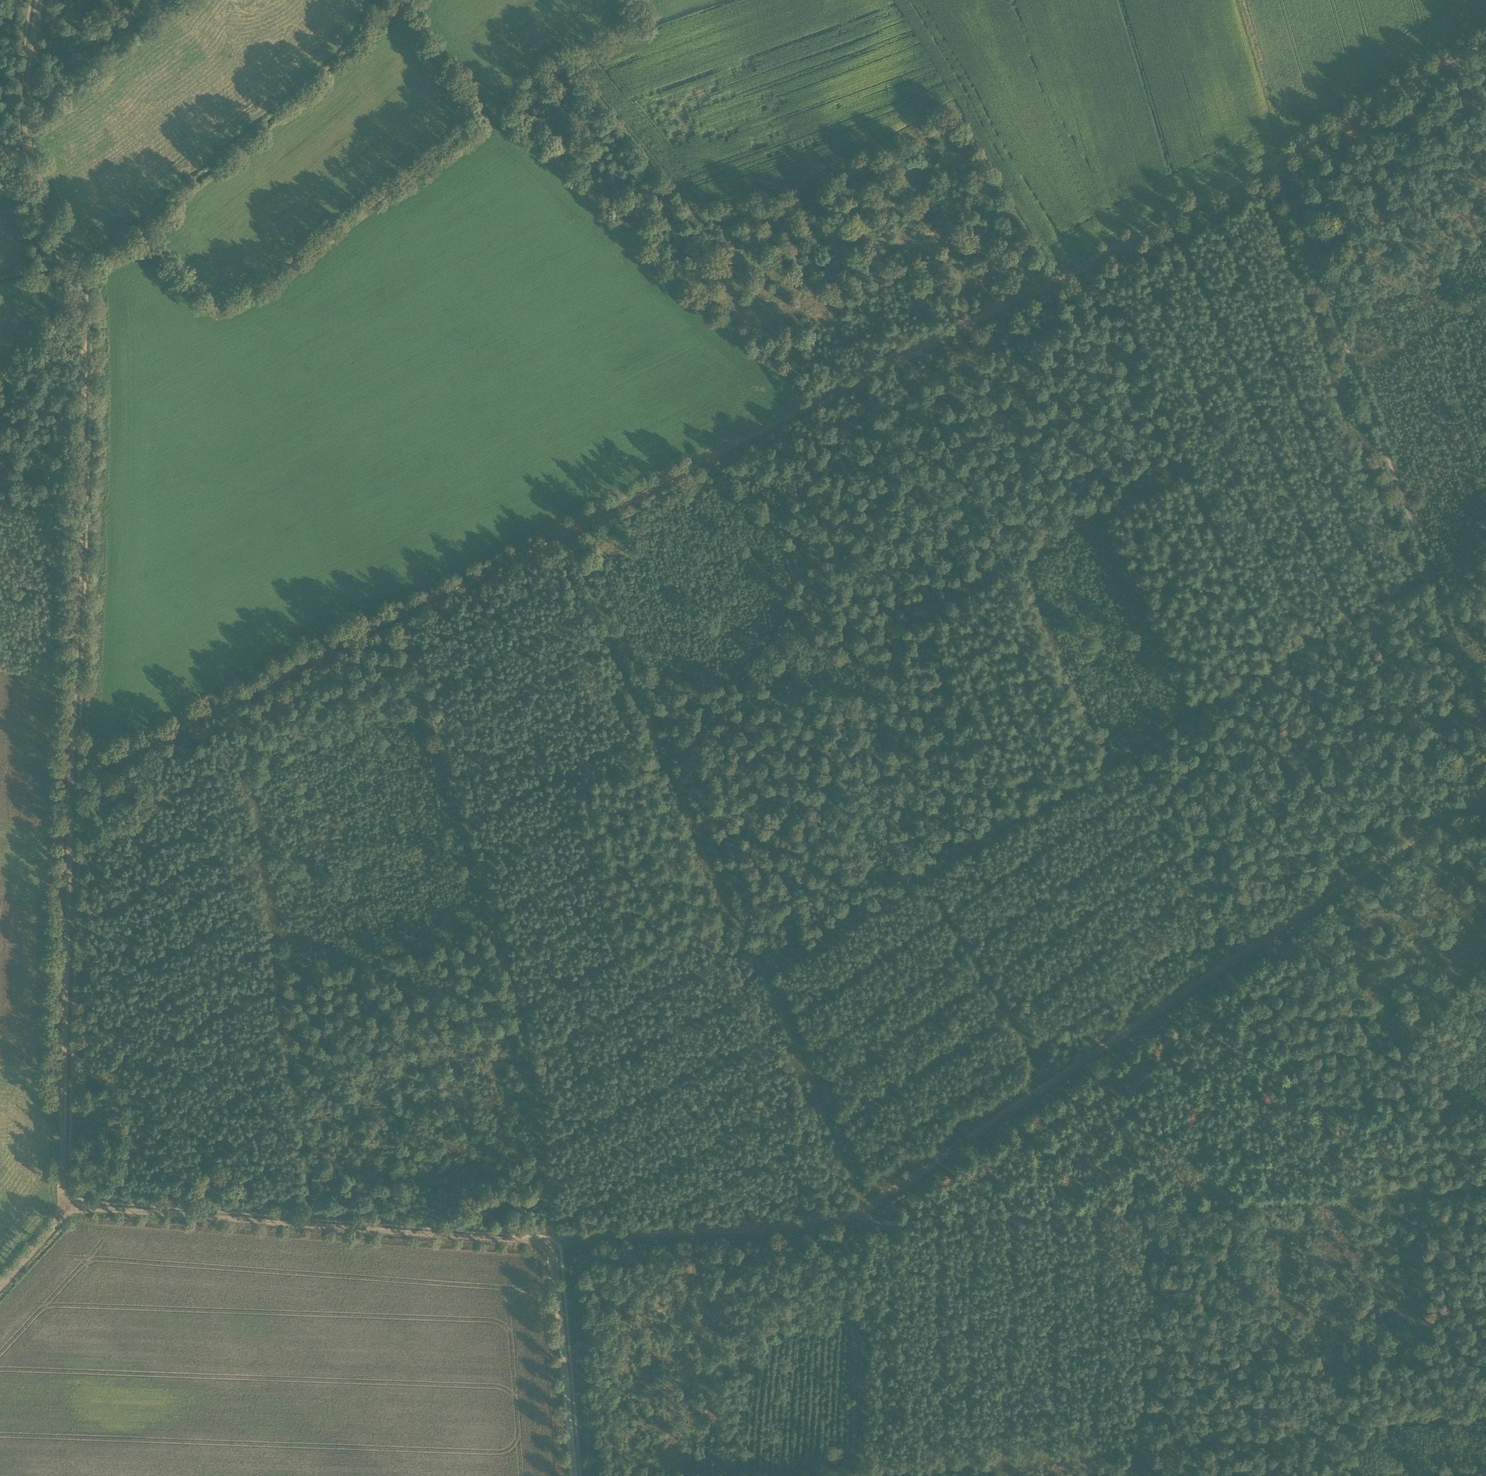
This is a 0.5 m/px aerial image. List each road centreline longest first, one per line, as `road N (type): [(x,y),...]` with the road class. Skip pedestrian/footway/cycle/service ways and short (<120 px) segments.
road 1 (track): [(1051,280),(983,250),(727,214),(627,213),(602,203),(512,121),(495,116),(300,255),(240,307),(216,307),(166,251),(149,247),(82,278)]
road 2 (track): [(71,787),(1051,280)]
road 3 (track): [(1485,795),(851,1219),(554,1240)]
road 4 (track): [(63,1207),(83,326),(74,278)]
road 5 (track): [(762,975),(1429,570)]
road 6 (track): [(565,529),(863,1210)]
road 7 (track): [(554,1240),(526,1016),(401,612)]
road 8 (track): [(554,1240),(63,1207)]
road 9 (track): [(74,278),(27,133),(39,0)]
road 10 (track): [(1278,160),(1051,280)]
road 11 (track): [(1278,160),(1485,40)]
road 12 (track): [(572,1475),(554,1240)]
road 13 (track): [(1431,578),(1485,728)]

